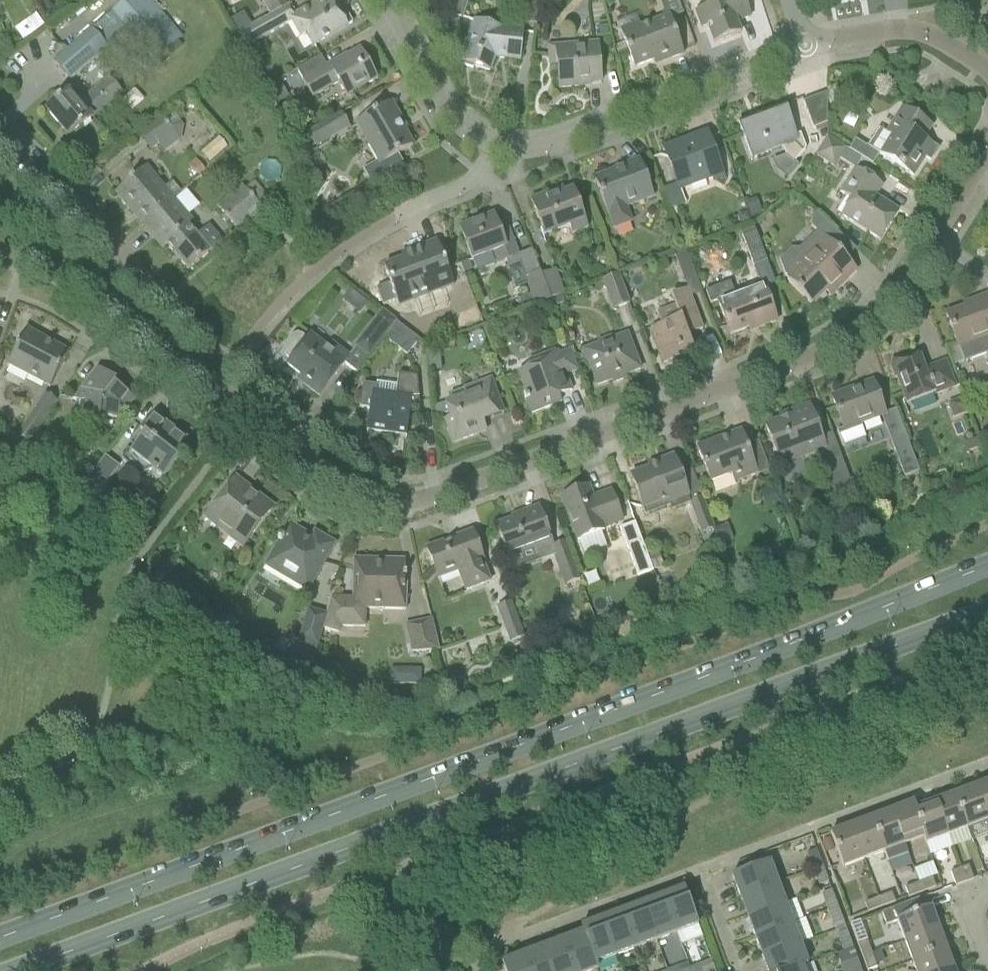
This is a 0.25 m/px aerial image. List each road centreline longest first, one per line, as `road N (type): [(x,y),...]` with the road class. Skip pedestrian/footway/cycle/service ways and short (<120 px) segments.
road 1 (residential): [(97,298),(325,475),(365,496),(405,502),(704,397),(849,337),(893,297),(987,153)]
road 2 (secondary): [(987,567),(0,941)]
road 3 (secondary): [(27,970),(987,613)]
road 4 (residential): [(802,46),(552,141),(494,143)]
road 5 (residential): [(97,298),(117,265),(110,247),(0,132)]
road 6 (residential): [(987,68),(924,31),(872,29),(802,46)]
road 7 (residential): [(494,143),(446,107),(386,0)]

